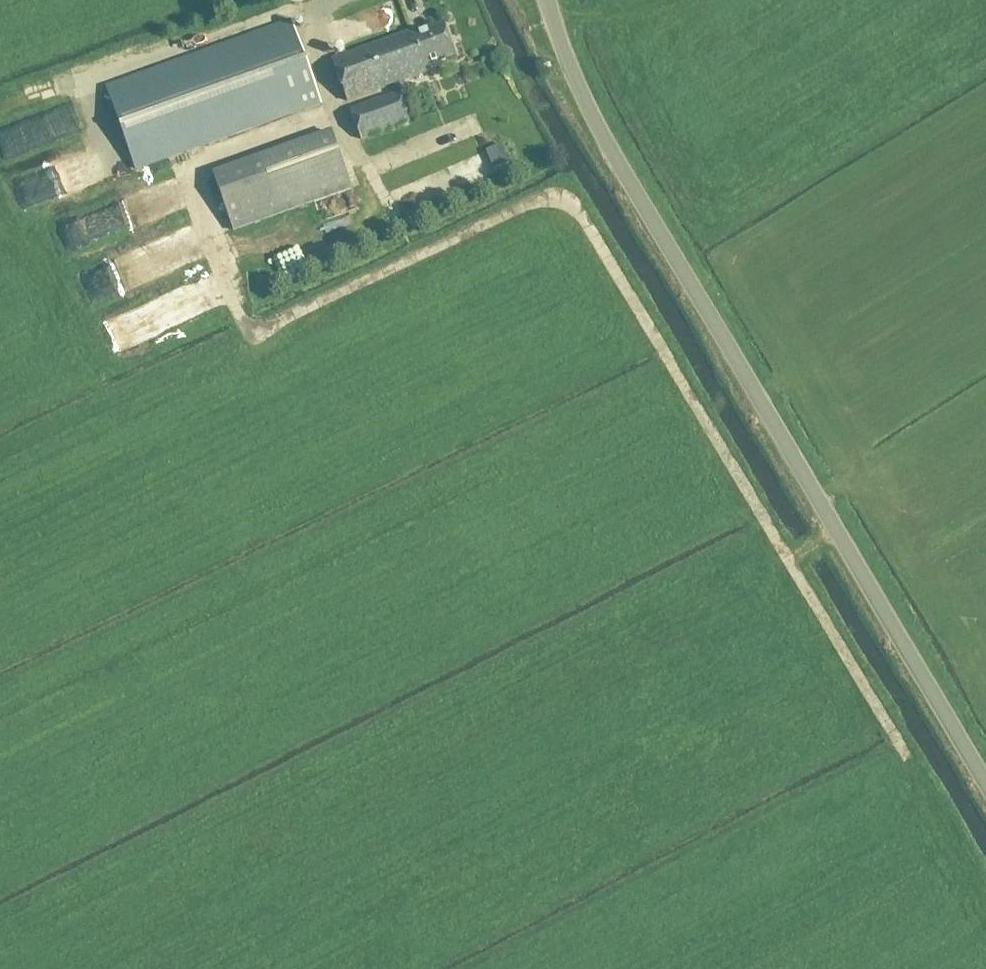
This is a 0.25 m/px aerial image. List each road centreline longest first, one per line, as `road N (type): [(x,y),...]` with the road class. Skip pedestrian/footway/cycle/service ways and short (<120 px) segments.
road 1 (unclassified): [(985,778),(668,271),(558,71),(541,0)]

